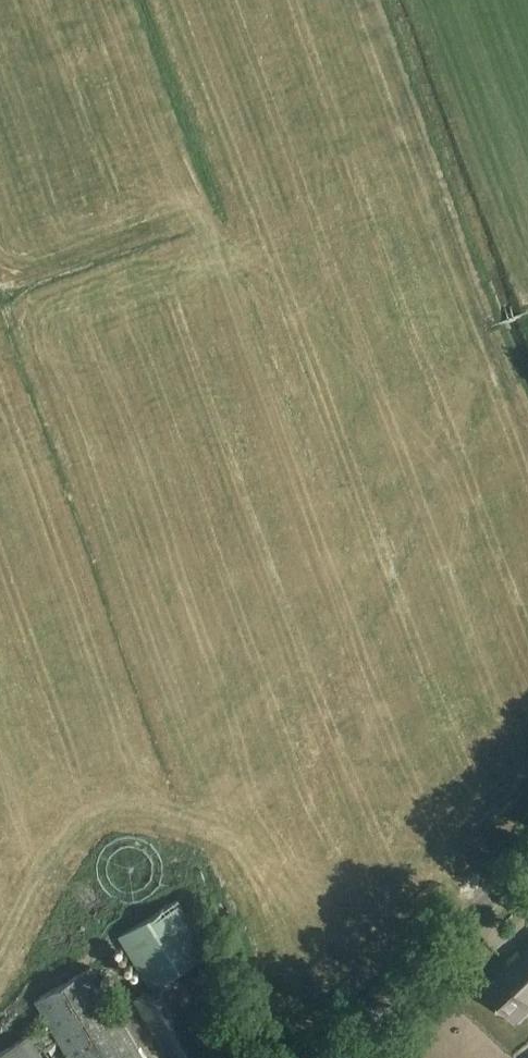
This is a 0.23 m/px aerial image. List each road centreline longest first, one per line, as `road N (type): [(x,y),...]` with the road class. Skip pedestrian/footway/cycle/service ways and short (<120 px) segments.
road 1 (tertiary): [(329,1057),(527,862)]

